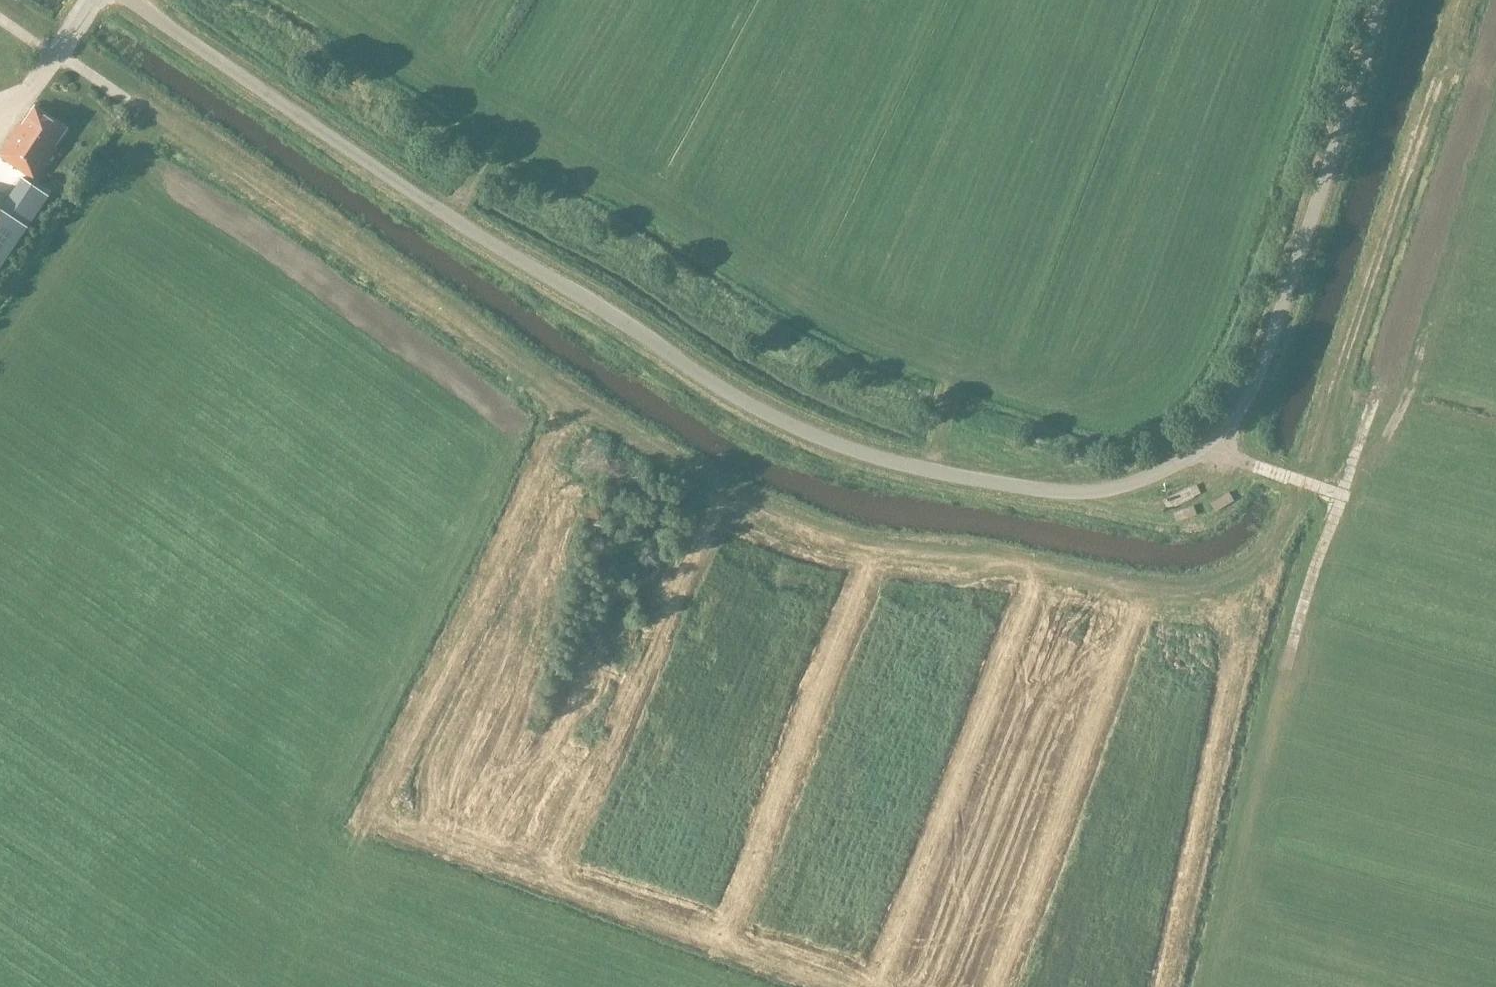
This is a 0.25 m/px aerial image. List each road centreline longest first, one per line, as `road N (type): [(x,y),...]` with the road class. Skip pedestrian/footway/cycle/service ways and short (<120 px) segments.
road 1 (unclassified): [(1384,0),(1248,393),(1217,435),(1177,464),(1130,484),(1075,493),(894,461),(761,409),(425,202),(128,0)]

